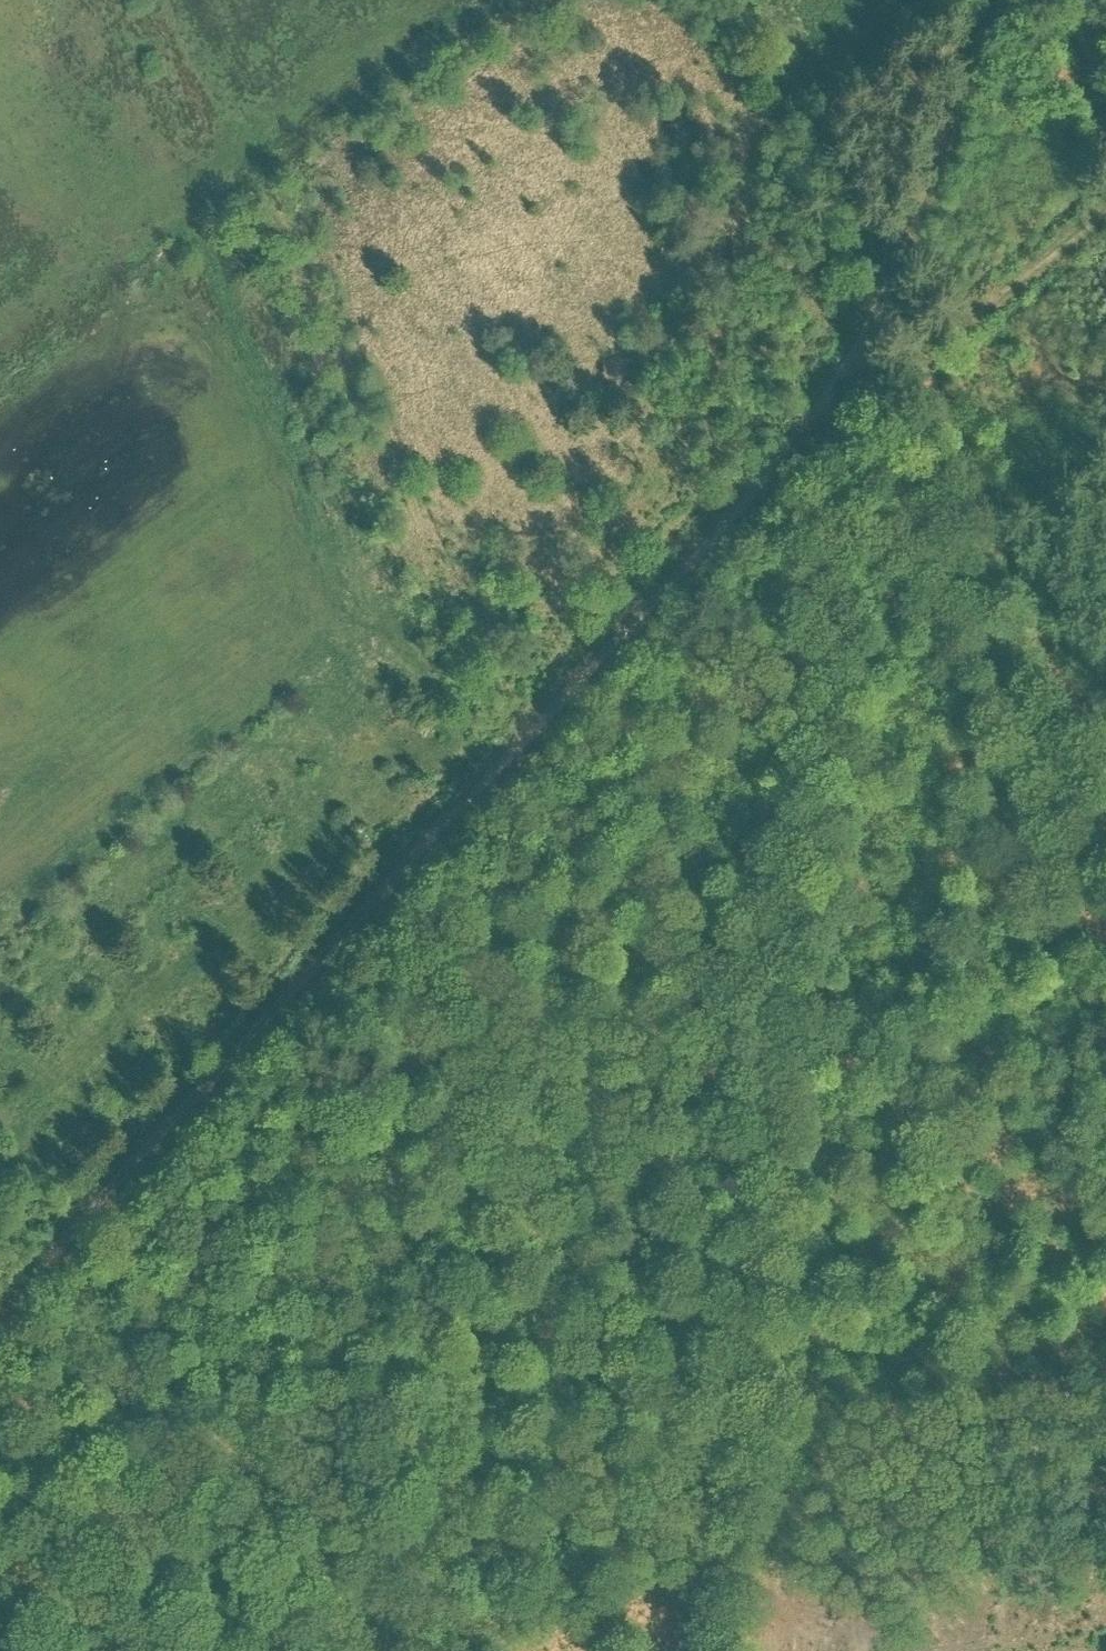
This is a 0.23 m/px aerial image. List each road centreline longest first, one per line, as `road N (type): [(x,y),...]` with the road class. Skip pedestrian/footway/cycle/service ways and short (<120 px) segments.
road 1 (track): [(837,412),(709,1650)]
road 2 (track): [(0,1318),(837,412)]
road 3 (track): [(837,412),(864,370),(1001,0)]

